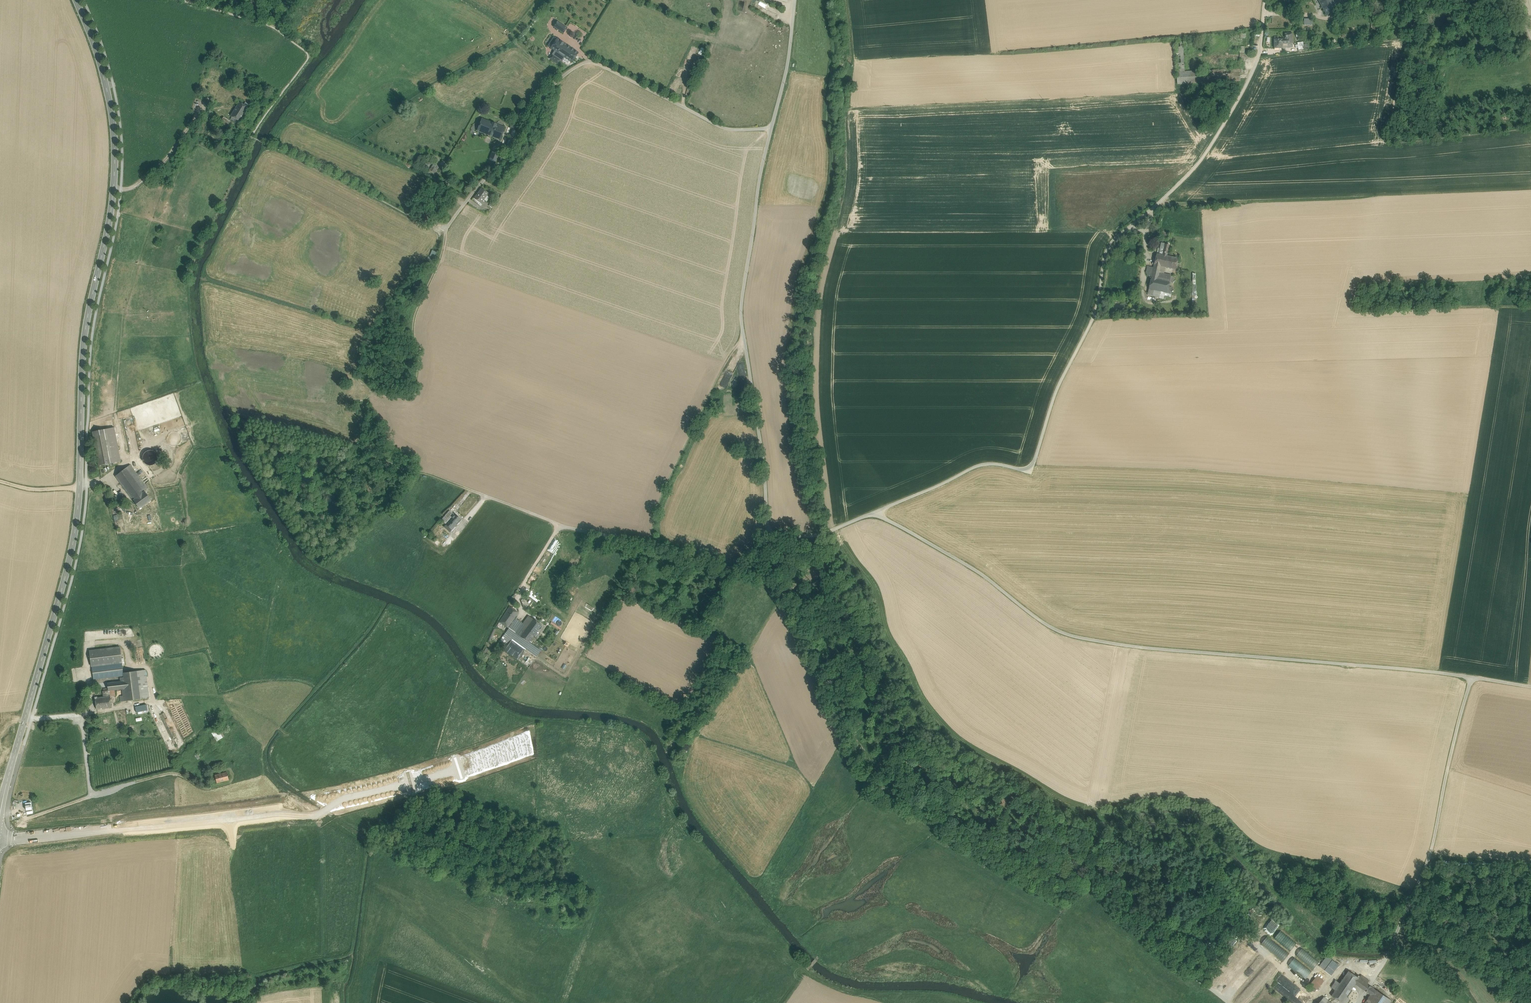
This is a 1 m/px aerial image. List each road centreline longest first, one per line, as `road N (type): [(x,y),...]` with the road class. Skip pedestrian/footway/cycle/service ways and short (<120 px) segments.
road 1 (secondary): [(0,842),(348,798),(600,701),(991,439),(1184,0)]
road 2 (tertiary): [(0,808),(76,521),(86,325),(114,197),(106,82),(76,0)]
road 3 (unclassified): [(1266,0),(1257,56),(1217,137),(1109,247),(1097,308),(1057,388),(1030,472),(980,465),(826,532),(769,534)]
road 4 (unclassified): [(769,534),(781,594),(861,776),(1085,878),(1122,921),(1229,1002)]
road 5 (track): [(1474,677),(1074,636),(872,513)]
road 6 (track): [(560,527),(368,452),(365,396),(408,392),(416,384),(412,324),(446,230)]
road 7 (unclassified): [(446,230),(547,90),(591,60),(712,123),(772,129)]
road 8 (unclassified): [(772,129),(741,307),(769,534)]
road 9 (track): [(1370,985),(1434,847),(1474,677)]
road 10 (track): [(743,333),(661,498),(652,543)]
road 11 (unclassified): [(769,534),(724,569),(656,544),(560,527)]
road 12 (track): [(1389,950),(1348,948),(1319,936),(1283,900),(1284,868)]
road 13 (unclassified): [(795,0),(772,129)]

